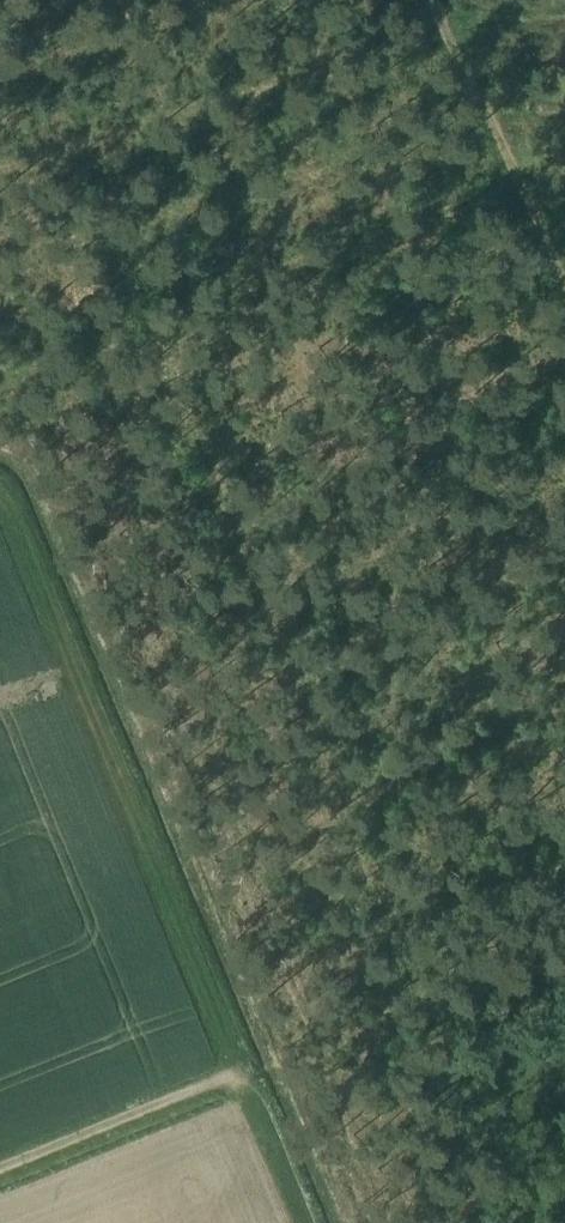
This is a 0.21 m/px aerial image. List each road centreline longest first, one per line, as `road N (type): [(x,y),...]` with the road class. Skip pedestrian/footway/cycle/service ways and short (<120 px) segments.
road 1 (track): [(564,296),(443,0)]

